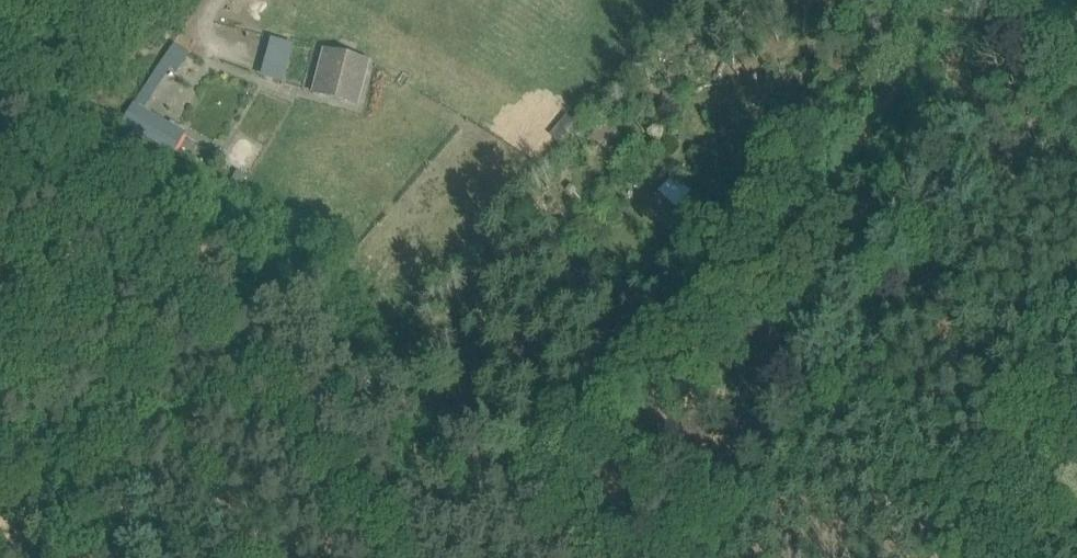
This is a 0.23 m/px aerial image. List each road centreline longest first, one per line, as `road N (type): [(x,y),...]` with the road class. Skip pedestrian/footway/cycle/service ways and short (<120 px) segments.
road 1 (track): [(1076,78),(980,0)]

